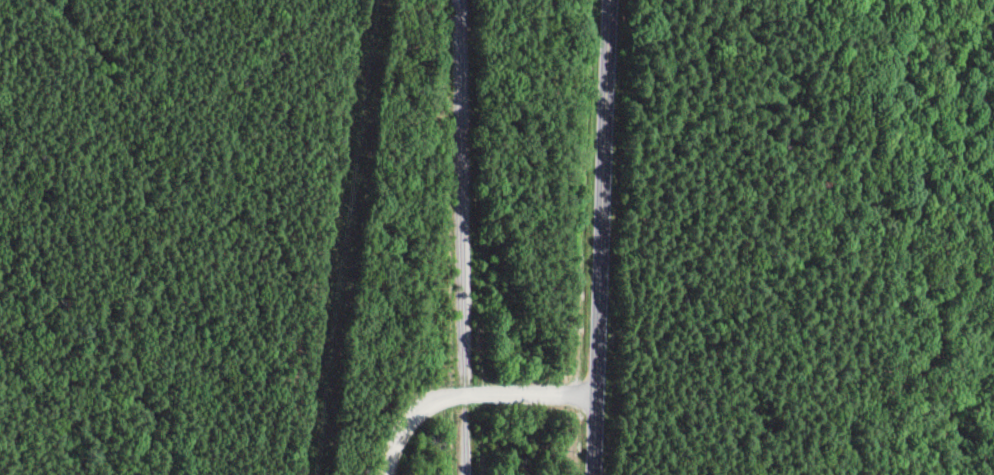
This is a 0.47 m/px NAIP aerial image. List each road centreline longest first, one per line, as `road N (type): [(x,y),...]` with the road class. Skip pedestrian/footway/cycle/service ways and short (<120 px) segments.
road 1 (secondary): [(598,474),(617,0)]
road 2 (residential): [(399,474),(411,426),(427,401),(599,387)]

